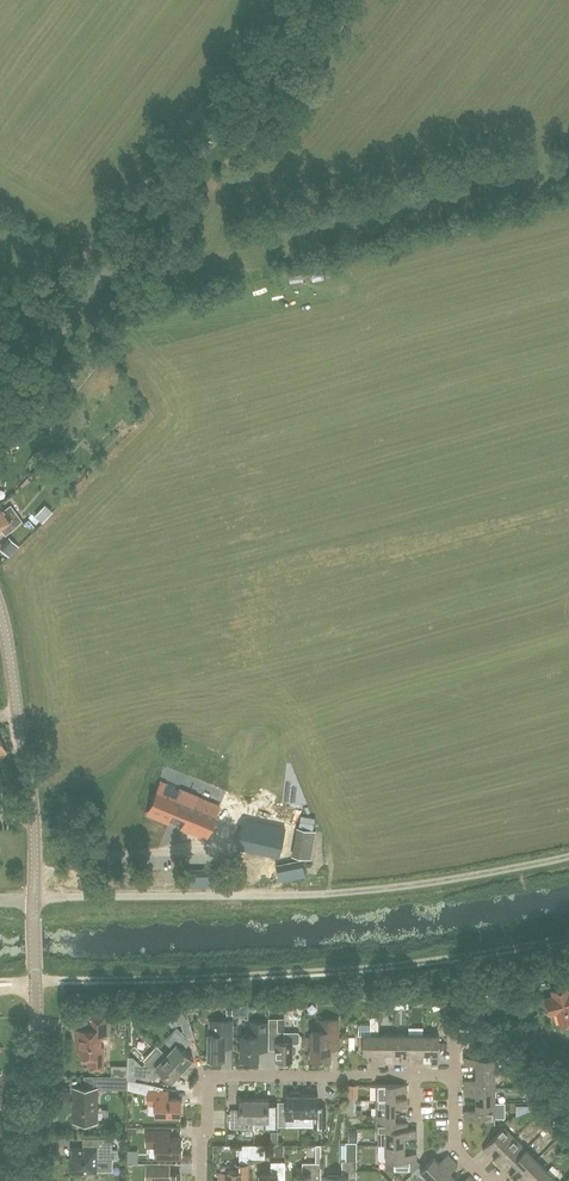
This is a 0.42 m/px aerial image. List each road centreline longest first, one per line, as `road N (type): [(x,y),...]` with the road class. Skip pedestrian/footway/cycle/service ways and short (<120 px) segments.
road 1 (unclassified): [(33,897),(341,892),(568,856)]
road 2 (unclassified): [(0,406),(329,0)]
road 3 (residential): [(201,1180),(211,1078),(415,1074)]
road 4 (tertiary): [(33,897),(29,782),(0,615)]
road 5 (tertiary): [(24,1180),(37,1068),(33,897)]
road 6 (residential): [(490,1180),(455,1144),(454,1074)]

